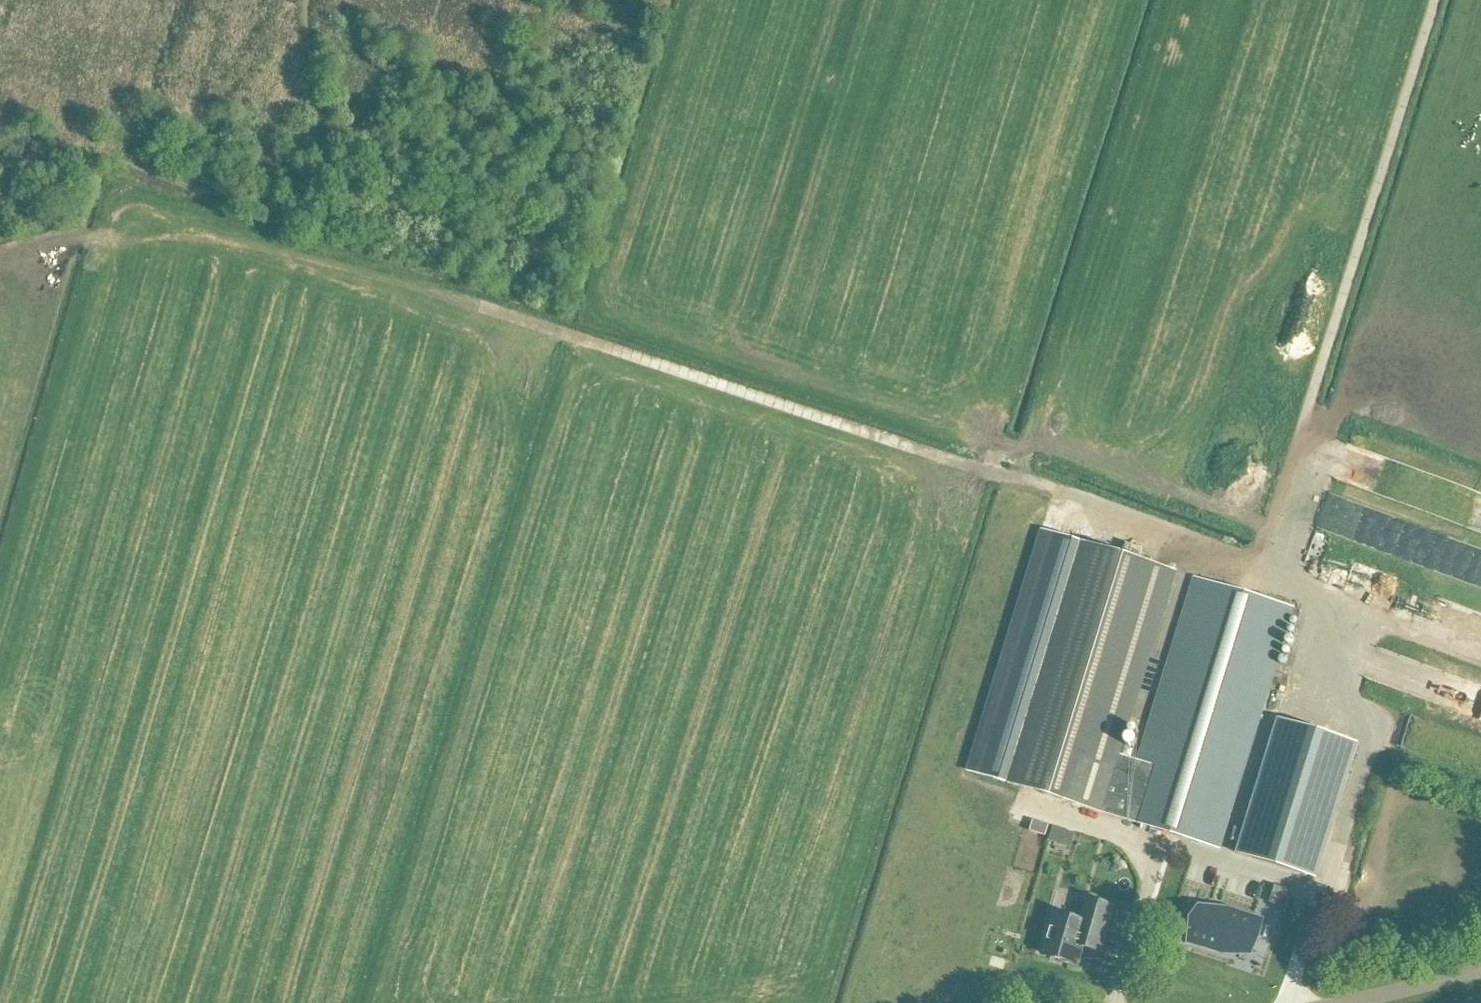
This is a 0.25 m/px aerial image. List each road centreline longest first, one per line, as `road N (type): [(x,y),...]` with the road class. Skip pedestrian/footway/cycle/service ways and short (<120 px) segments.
road 1 (tertiary): [(1355,1002),(1480,971)]

